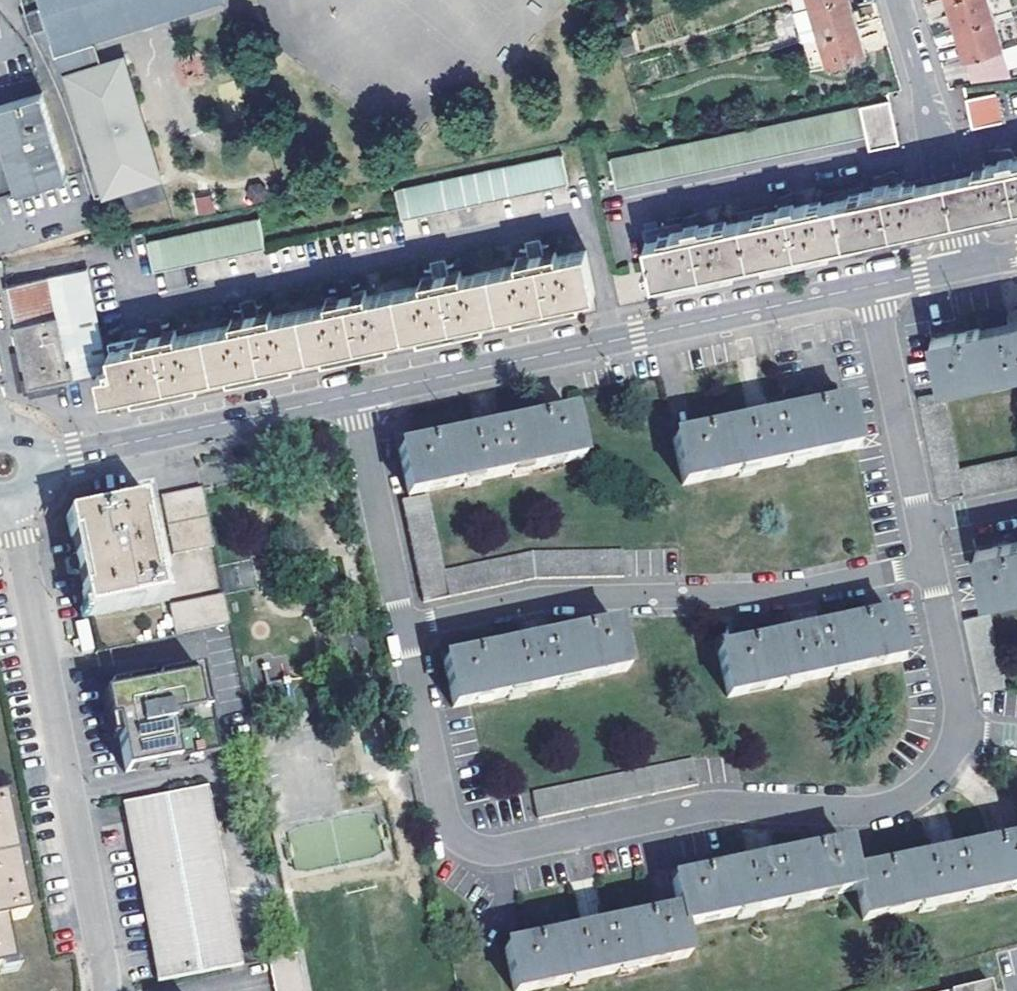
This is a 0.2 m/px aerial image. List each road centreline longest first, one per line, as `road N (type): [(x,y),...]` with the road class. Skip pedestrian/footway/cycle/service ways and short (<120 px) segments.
road 1 (residential): [(958,731),(933,781),(889,809),(706,810),(482,853),(458,842),(443,822),(403,627)]
road 2 (residential): [(403,627),(546,598),(790,591),(929,562)]
road 3 (residential): [(353,394),(871,286)]
road 4 (residential): [(10,499),(100,990)]
road 5 (residential): [(34,462),(353,394)]
road 6 (residential): [(871,286),(920,521)]
road 7 (residential): [(403,627),(353,394)]
road 8 (residential): [(973,263),(953,170),(919,87)]
road 9 (residential): [(919,87),(952,268)]
road 10 (residential): [(929,562),(958,731)]

